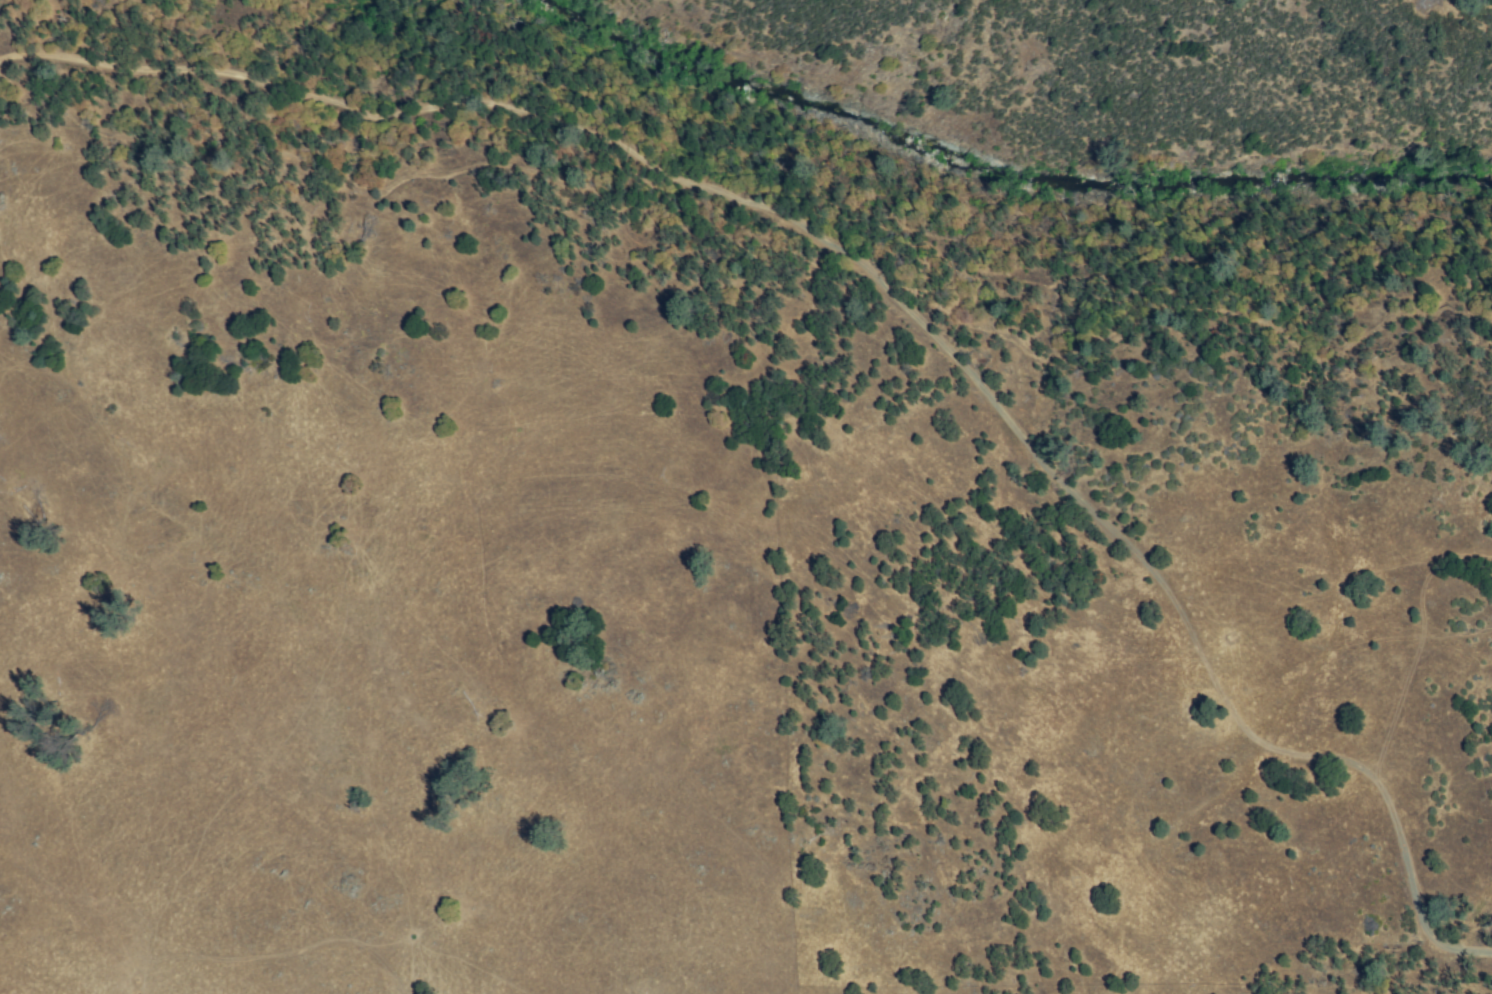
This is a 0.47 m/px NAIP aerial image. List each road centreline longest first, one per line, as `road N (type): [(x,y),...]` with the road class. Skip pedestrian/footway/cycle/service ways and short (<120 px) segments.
road 1 (track): [(0,58),(192,57),(308,90),(447,97),(557,123),(733,193),(867,266),(1029,437),(1138,537),(1209,680),(1252,741),(1318,756),(1368,781),(1417,930),(1491,947)]

